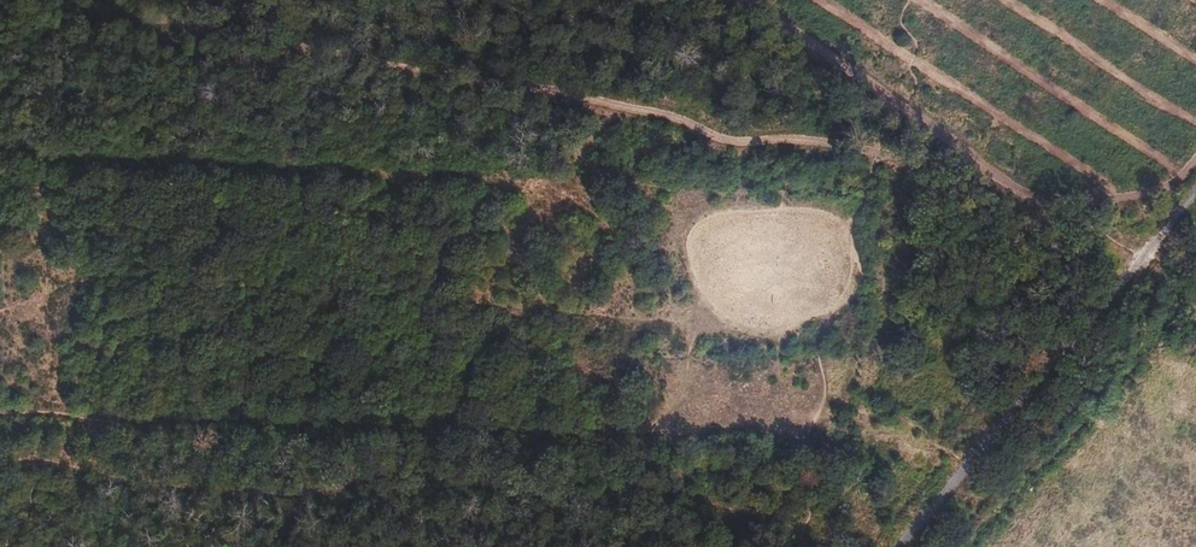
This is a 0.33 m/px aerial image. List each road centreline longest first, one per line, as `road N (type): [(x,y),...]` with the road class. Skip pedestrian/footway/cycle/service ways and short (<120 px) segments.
road 1 (track): [(974,159),(722,139),(584,97),(54,0)]
road 2 (track): [(824,345),(679,357),(645,319),(104,279),(0,306)]
road 3 (track): [(0,409),(807,441)]
road 4 (unclassified): [(904,546),(1195,198)]
road 5 (track): [(343,546),(312,422)]

